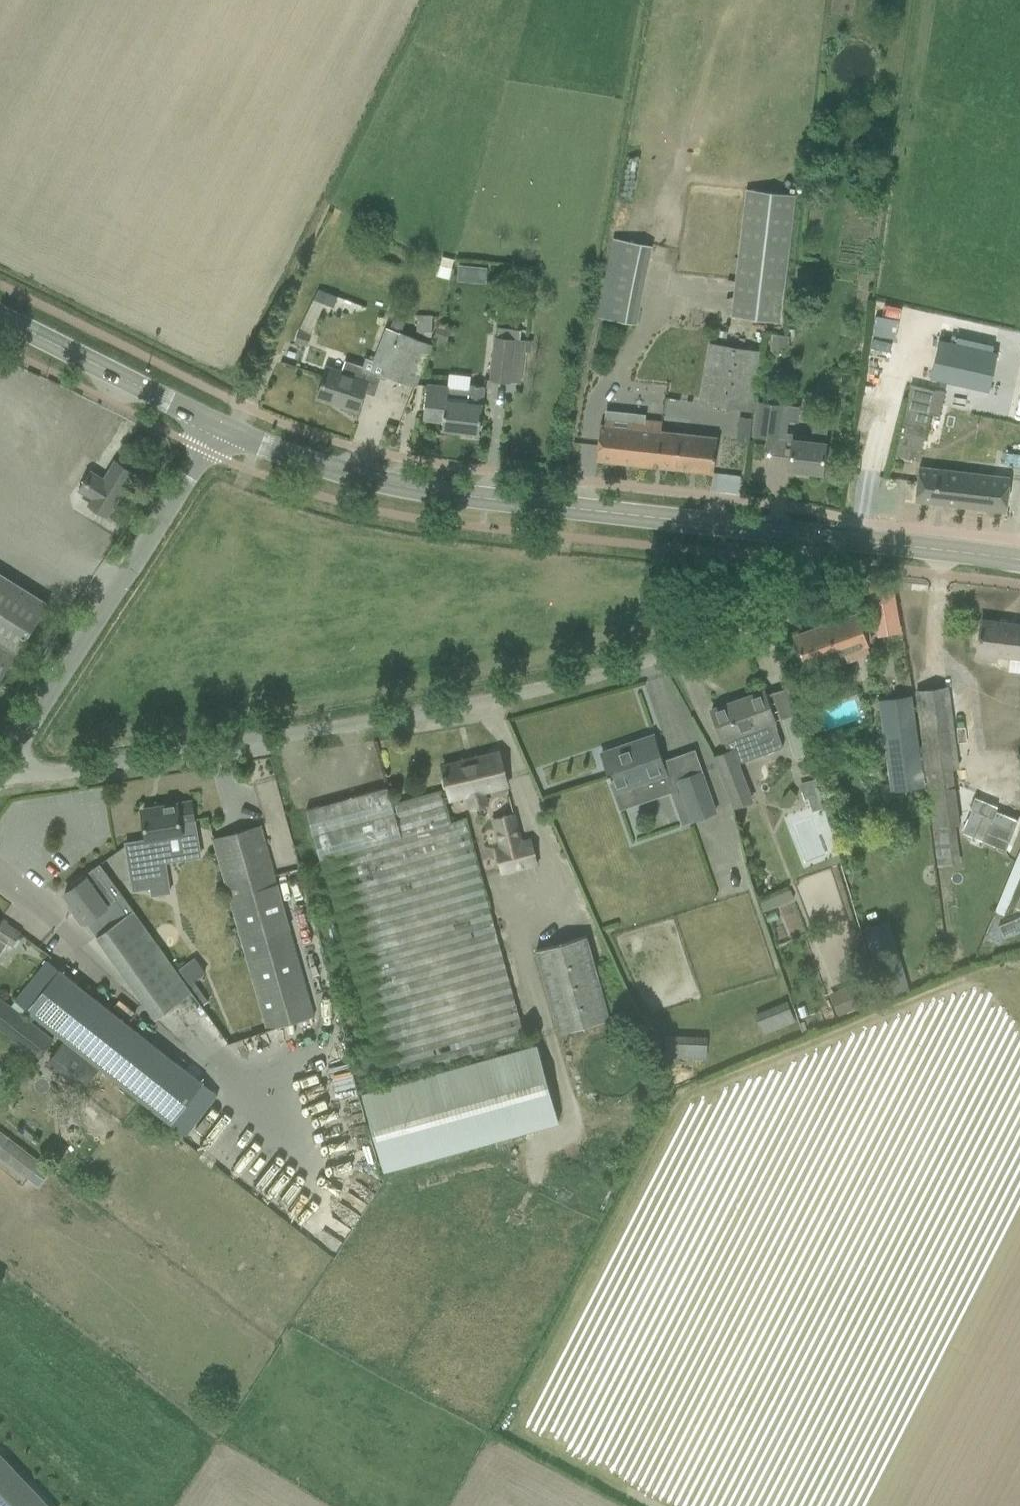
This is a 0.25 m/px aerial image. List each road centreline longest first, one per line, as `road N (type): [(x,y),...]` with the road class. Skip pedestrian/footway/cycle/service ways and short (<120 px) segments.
road 1 (unclassified): [(0,776),(183,755),(582,682),(784,609),(801,587),(802,533)]
road 2 (residential): [(0,773),(204,455)]
road 3 (tertiary): [(565,511),(373,480),(222,429)]
road 4 (tertiary): [(222,429),(0,314)]
road 5 (tertiary): [(1019,562),(802,533)]
road 6 (tertiary): [(565,511),(650,538),(707,538),(741,527)]
road 7 (tertiary): [(741,527),(669,509),(565,511)]

